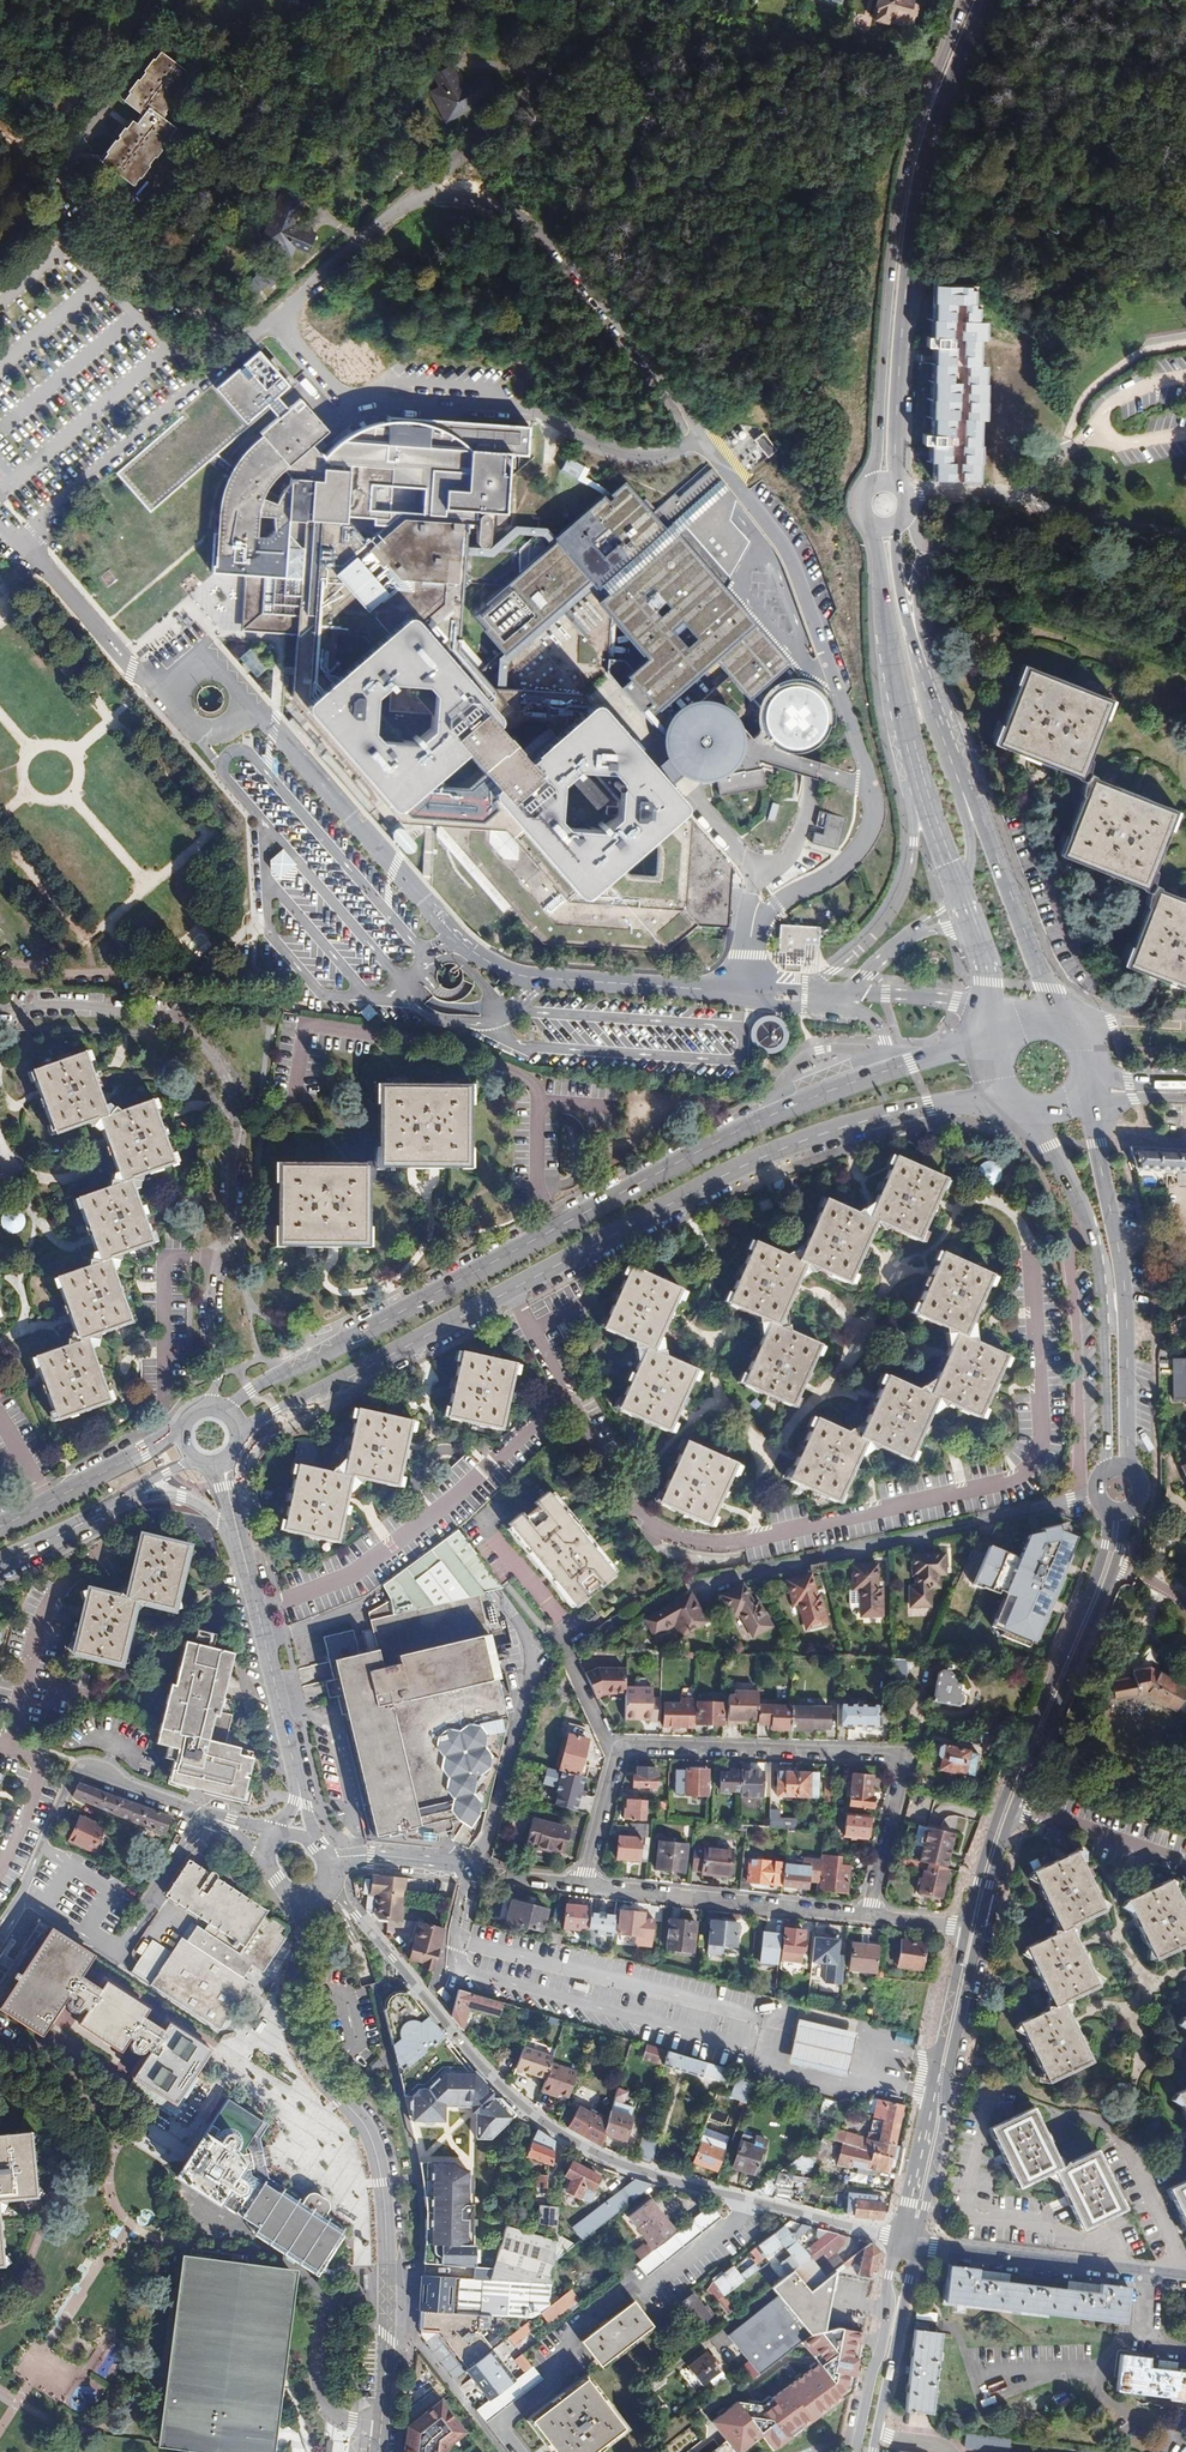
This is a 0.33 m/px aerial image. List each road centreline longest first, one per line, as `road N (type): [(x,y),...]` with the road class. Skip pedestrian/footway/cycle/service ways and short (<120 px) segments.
road 1 (secondary): [(1010,1040),(909,1062),(721,1138),(274,1378),(227,1412)]
road 2 (residential): [(1031,1251),(1041,1444),(1013,1483),(752,1540),(700,1543),(654,1533),(566,1392)]
road 3 (residential): [(329,1882),(522,2111),(574,2146),(644,2174),(899,2239)]
road 4 (residential): [(0,1006),(152,1015),(187,1027),(230,1080),(234,1144),(212,1302),(212,1408)]
road 5 (tertiary): [(379,2451),(388,2355),(386,2203),(367,2127),(312,2062),(297,2025),(304,1897)]
road 6 (secondary): [(511,1290),(809,1138),(1007,1095)]
road 7 (secondary): [(896,486),(903,304),(920,177),(987,0)]
road 8 (secondary): [(966,0),(906,172),(873,485)]
road 9 (residential): [(869,1918),(904,1760),(630,1746),(618,1753)]
road 10 (secondary): [(916,2244),(990,1886),(1016,1807)]
road 11 (secondary): [(1108,1514),(1094,1588),(1001,1805),(966,1932)]
road 12 (residential): [(692,1582),(1088,1496)]
road 13 (residential): [(256,1607),(350,1576),(489,1469),(566,1392)]
road 14 (secondary): [(875,527),(897,701),(960,891)]
road 15 (secondary): [(1126,1457),(1121,1268),(1081,1096)]
road 16 (secondary): [(1028,1111),(1087,1216),(1101,1265),(1107,1457)]
road 17 (secondary): [(966,1932),(899,2239)]
road 18 (secondary): [(1016,1807),(1108,1594),(1125,1514)]
road 19 (secondary): [(241,1434),(511,1290)]
road 20 (unclassified): [(582,1885),(869,1918)]
road 21 (residential): [(207,1816),(118,1955),(22,1896)]
road 22 (residential): [(22,1896),(78,1768),(207,1816)]
road 23 (secondary): [(968,789),(905,615),(895,525)]
road 24 (residential): [(1185,2275),(916,2244)]
road 25 (unclassified): [(328,1856),(456,1863),(582,1885)]
road 26 (secondary): [(1061,1026),(968,789)]
road 27 (residential): [(102,1550),(52,1600),(8,1748)]
road 28 (secondary): [(899,2239),(855,2451)]
road 29 (secondary): [(876,2435),(916,2244)]
road 30 (tertiary): [(256,1607),(301,1790)]
road 31 (residential): [(1185,1864),(1016,1807)]
road 32 (secondary): [(0,1563),(144,1492)]
road 33 (secondary): [(960,891),(1015,1034)]
road 34 (secondary): [(182,1430),(48,1502)]
road 35 (residential): [(8,1748),(32,1755),(41,1769),(0,1869)]
road 36 (residential): [(618,1753),(582,1885)]
road 37 (residential): [(563,1639),(618,1753)]

